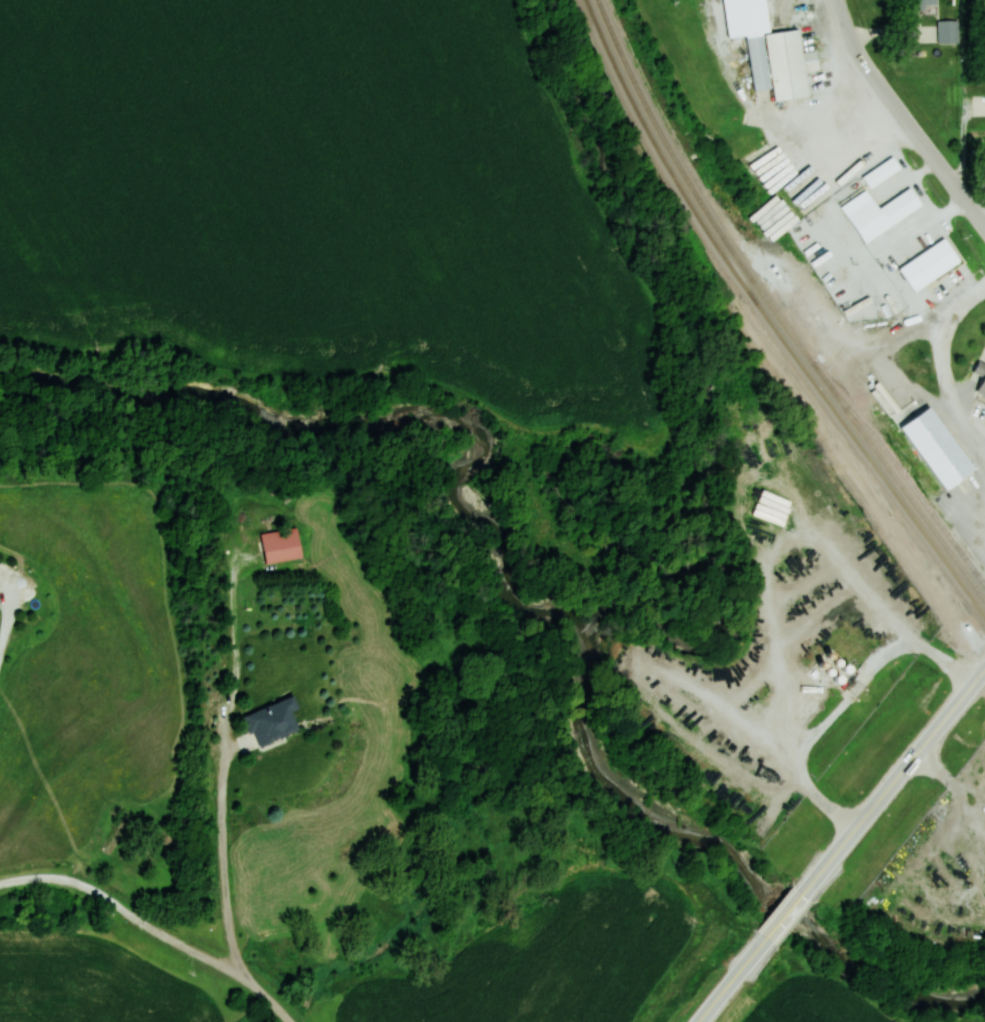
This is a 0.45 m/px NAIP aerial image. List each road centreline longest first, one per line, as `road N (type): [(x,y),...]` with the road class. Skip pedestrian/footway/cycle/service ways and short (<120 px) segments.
road 1 (residential): [(984,226),(849,39),(837,0)]
road 2 (tertiary): [(802,893),(961,699)]

